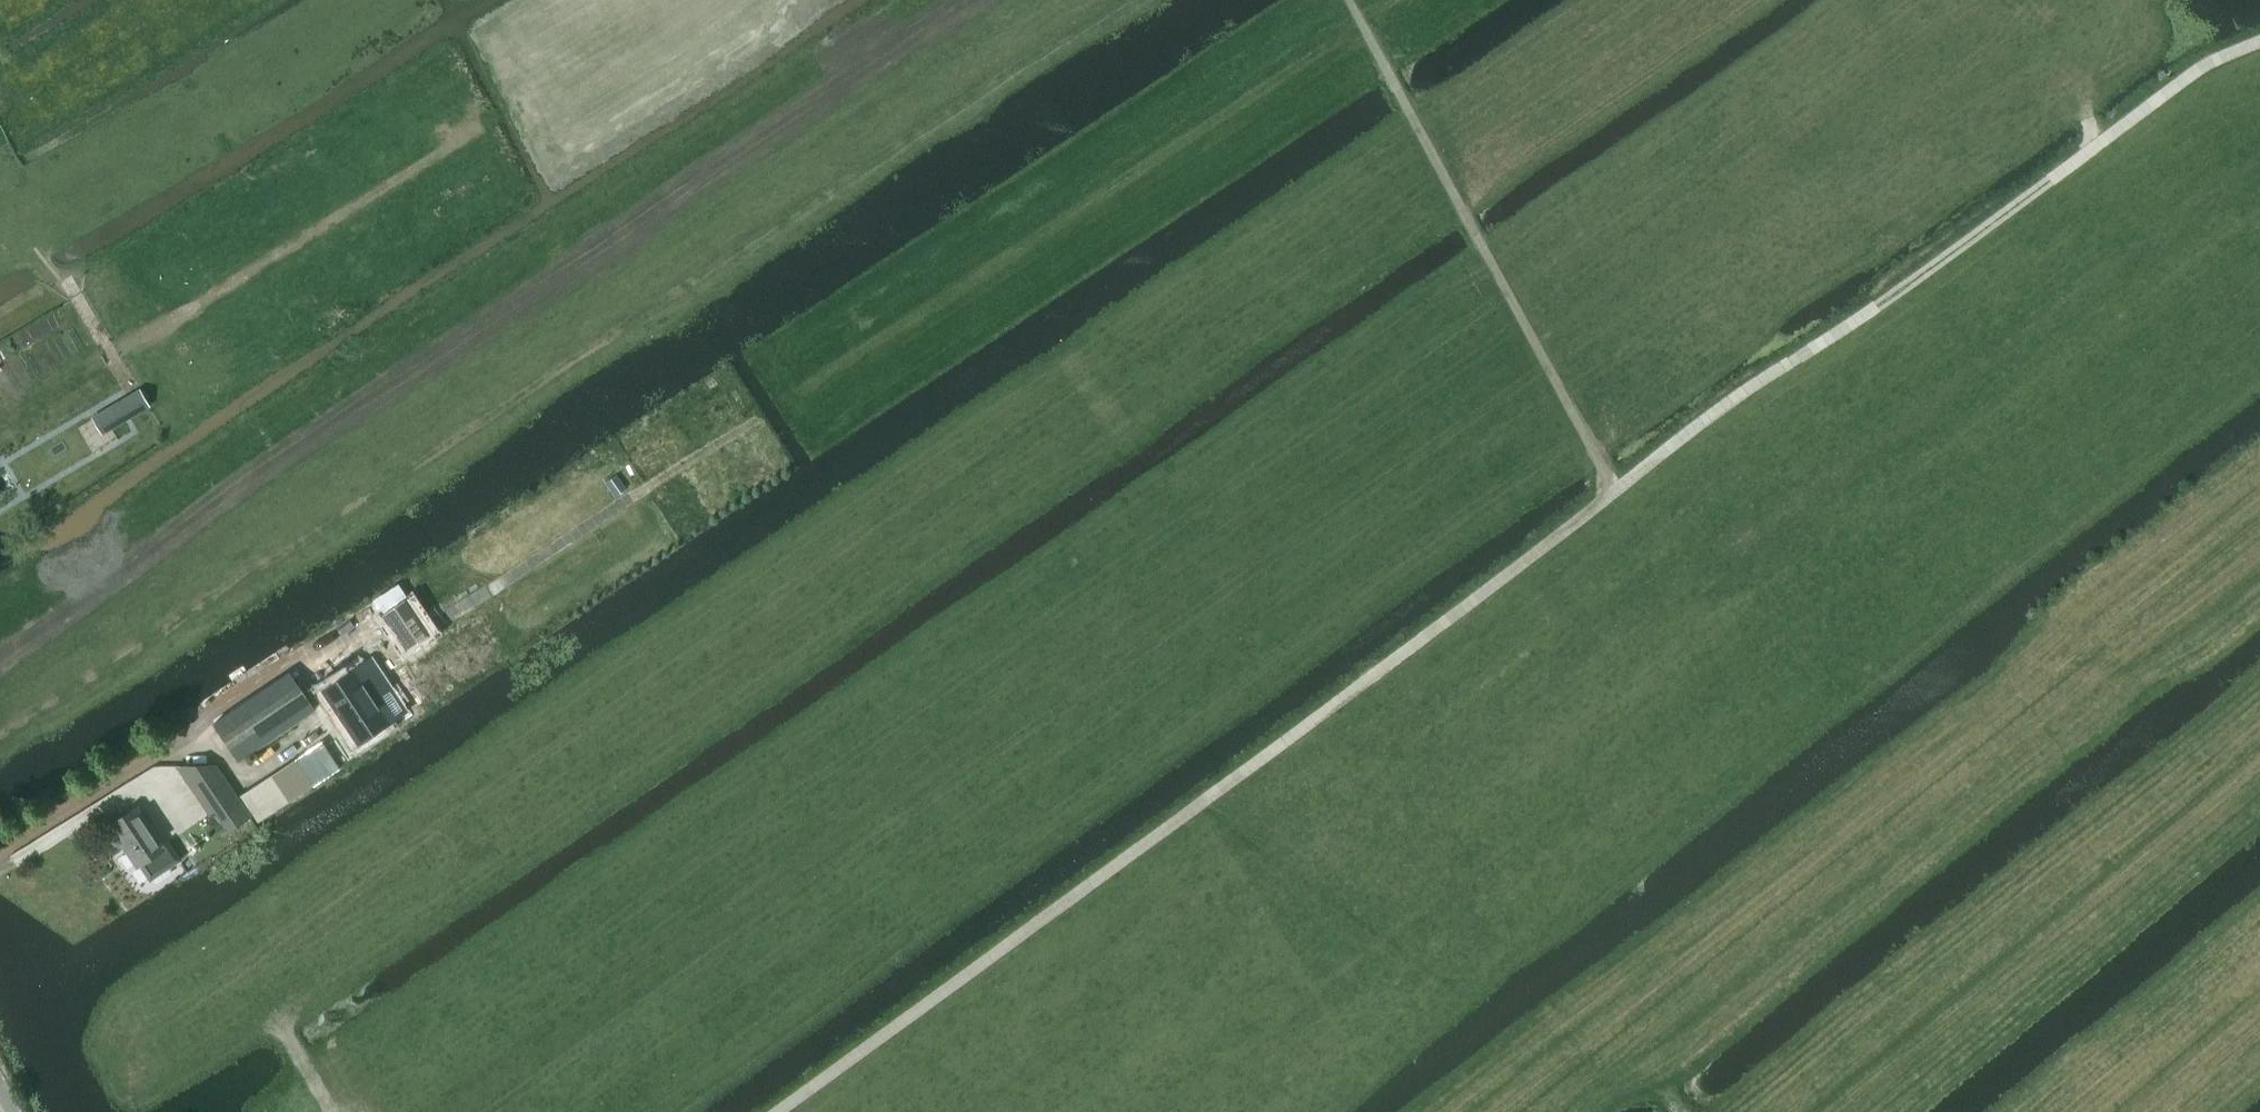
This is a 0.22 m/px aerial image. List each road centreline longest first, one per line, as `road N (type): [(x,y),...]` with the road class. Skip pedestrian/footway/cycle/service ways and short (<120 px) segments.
road 1 (track): [(776,1111),(1559,538),(1774,371),(1880,305),(2200,68),(2259,43)]
road 2 (track): [(0,733),(1127,0)]

